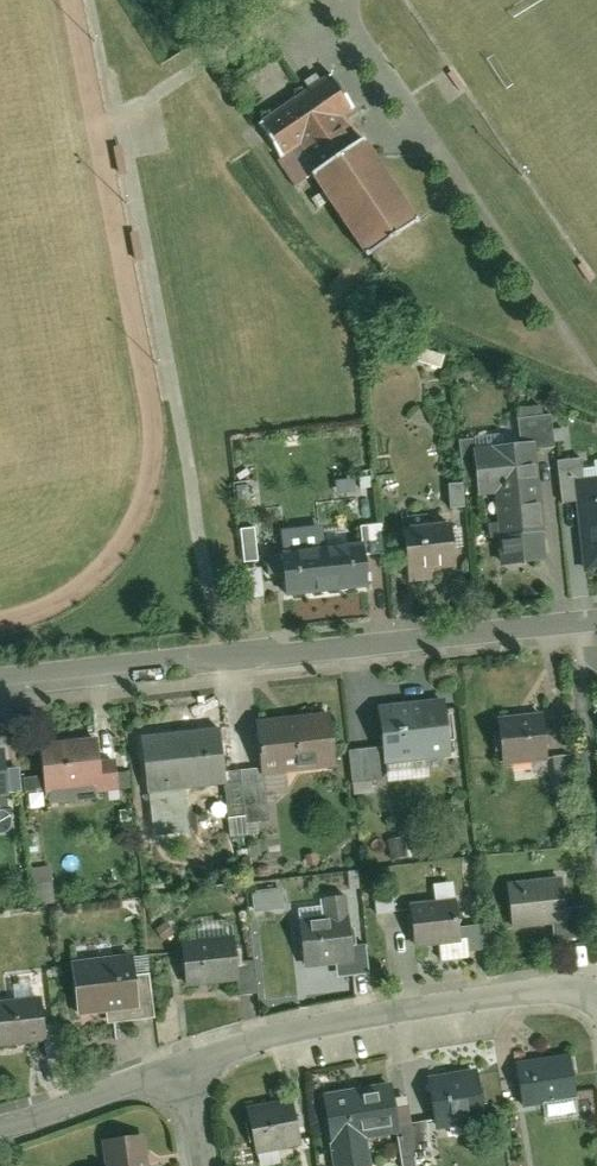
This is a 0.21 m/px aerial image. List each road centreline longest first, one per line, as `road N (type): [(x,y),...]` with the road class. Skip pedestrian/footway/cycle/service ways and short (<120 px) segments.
road 1 (residential): [(596,615),(0,684)]
road 2 (residential): [(596,1000),(578,991),(530,991),(408,1006),(243,1043),(188,1066)]
road 3 (residential): [(0,1123),(188,1066)]

